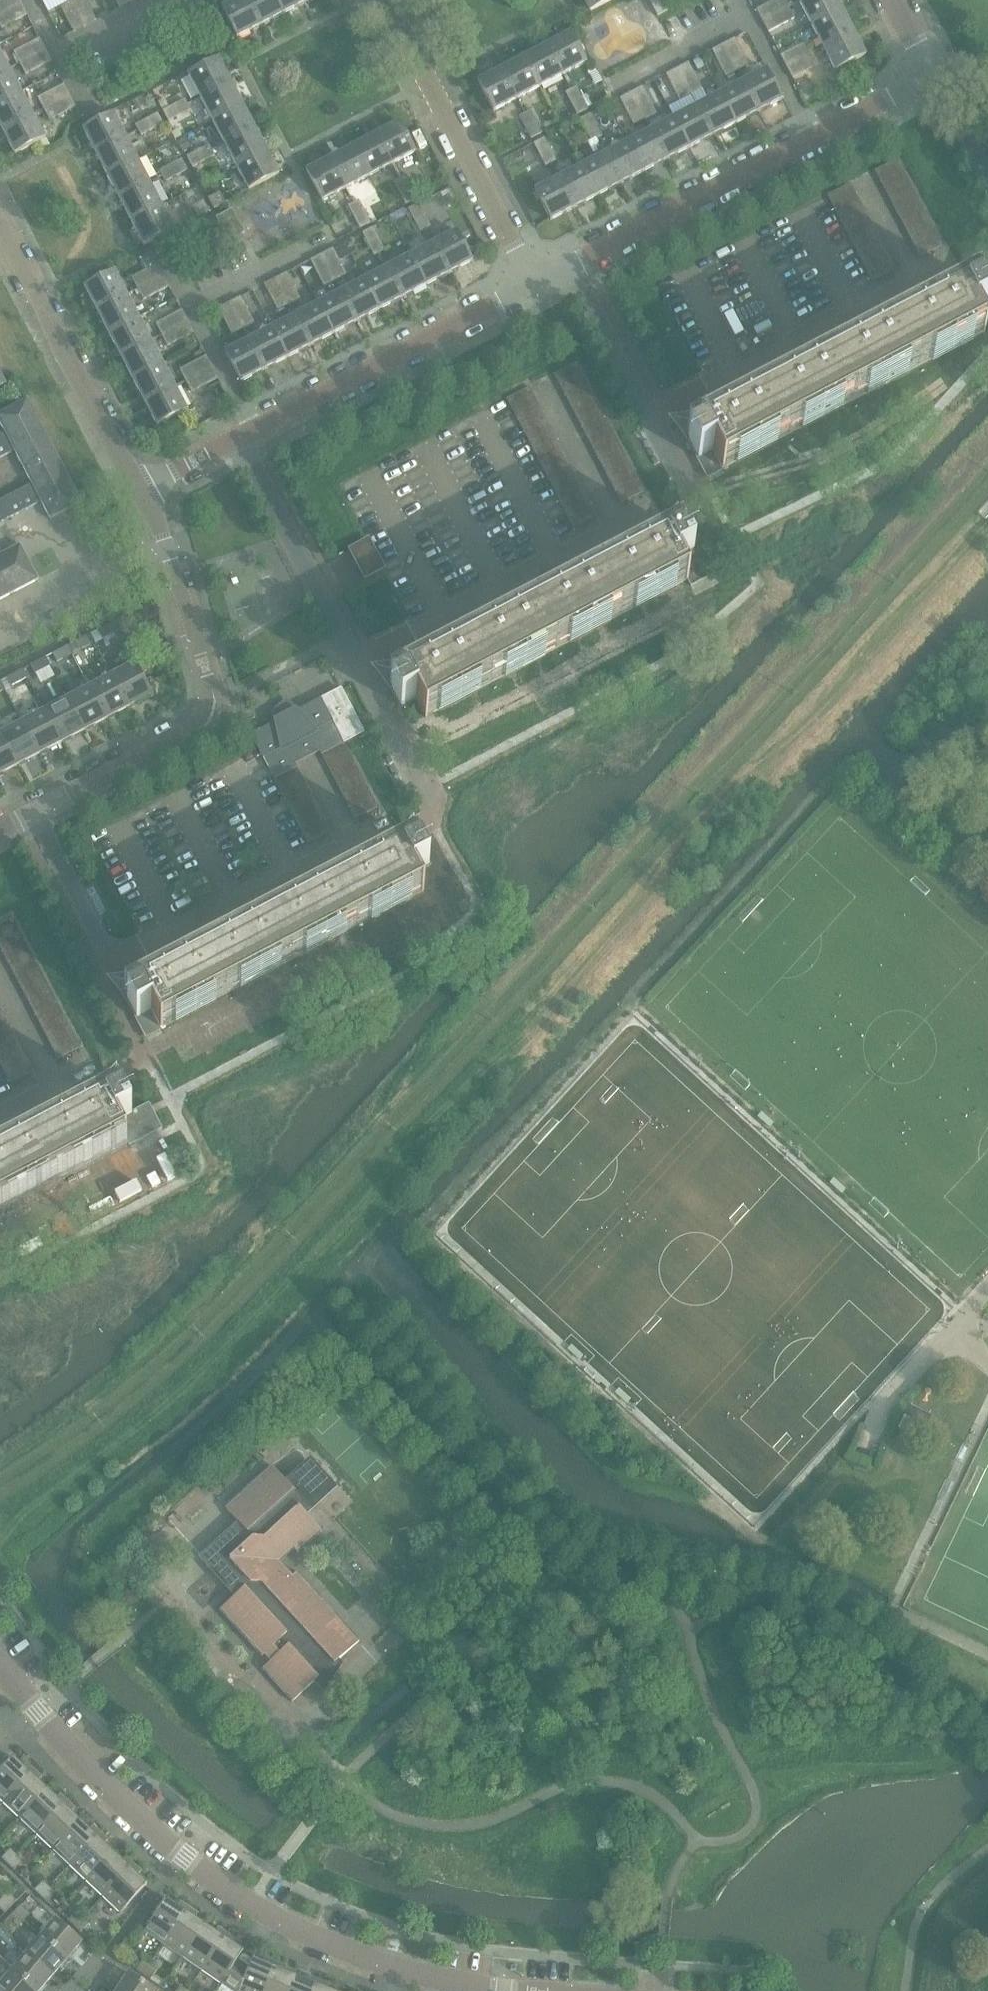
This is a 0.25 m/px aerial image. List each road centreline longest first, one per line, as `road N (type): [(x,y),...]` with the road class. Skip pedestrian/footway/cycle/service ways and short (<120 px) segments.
road 1 (residential): [(0,1658),(113,1788),(250,1903),(406,1972),(529,1990)]
road 2 (residential): [(533,283),(932,71),(896,0)]
road 3 (residential): [(141,489),(215,707),(196,731),(0,828)]
road 4 (residential): [(141,489),(533,283)]
road 5 (residential): [(384,0),(533,283)]
road 6 (residential): [(0,228),(141,489)]

